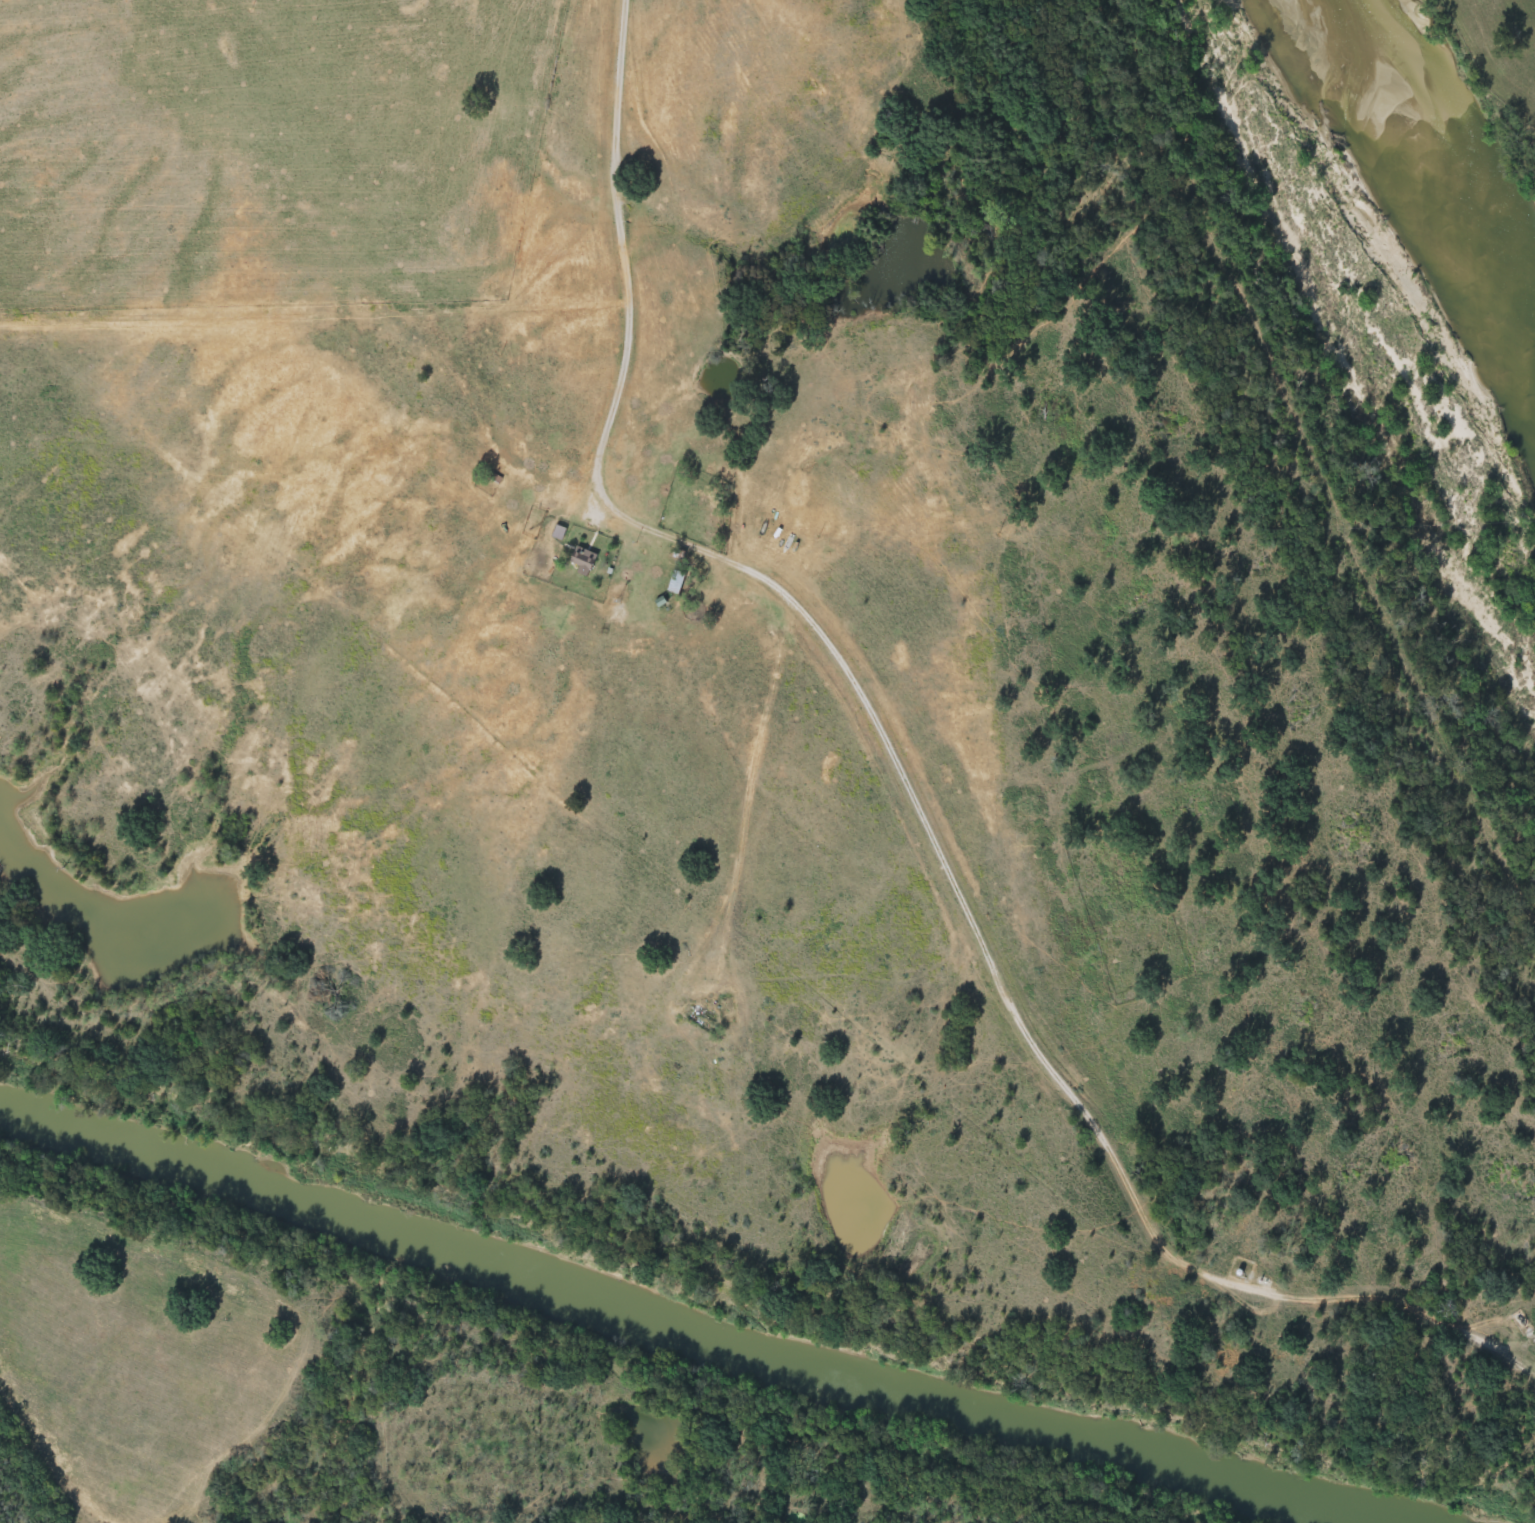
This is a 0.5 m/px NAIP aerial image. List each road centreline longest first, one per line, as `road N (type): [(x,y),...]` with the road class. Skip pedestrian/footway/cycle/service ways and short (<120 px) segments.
road 1 (residential): [(1503,1235),(1386,1289),(1316,1300),(1224,1284),(1172,1260),(1010,1010),(905,774),(845,671),(743,566),(680,534),(604,516),(596,505),(595,470),(626,375),(612,0)]

